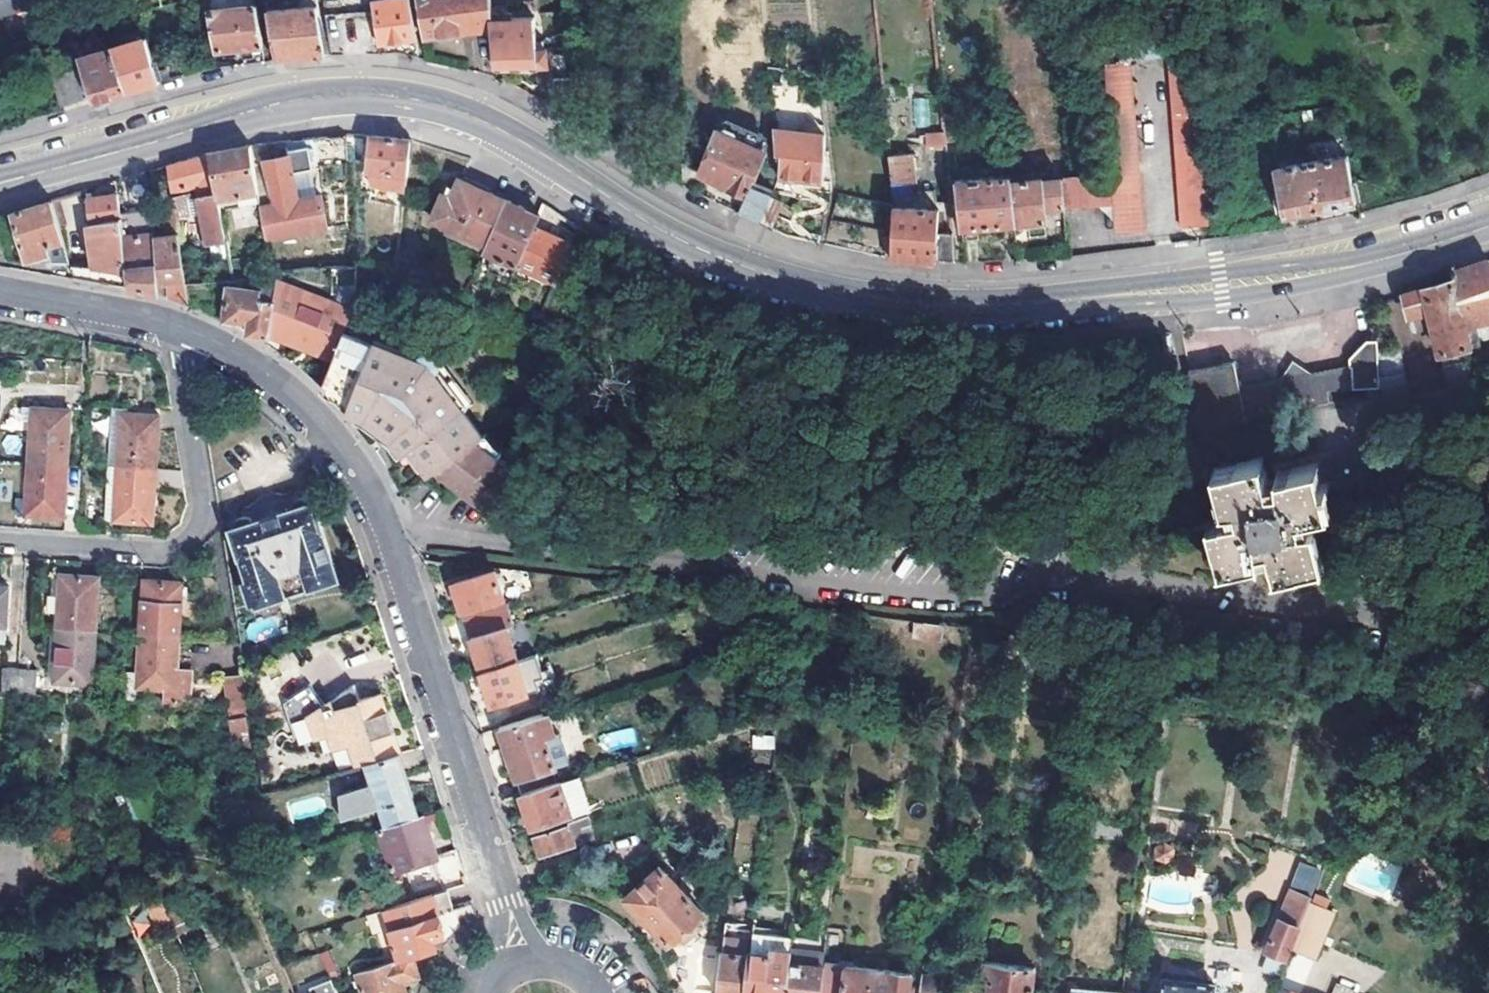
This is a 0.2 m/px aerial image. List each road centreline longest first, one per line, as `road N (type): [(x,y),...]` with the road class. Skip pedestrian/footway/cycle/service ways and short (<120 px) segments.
road 1 (secondary): [(0,176),(294,102),(401,98),(454,109),(513,134),(743,266),(854,295),(956,305),(1276,280),(1488,226)]
road 2 (residential): [(524,963),(389,530),(364,479),(294,395),(187,328)]
road 3 (residential): [(187,328),(183,364),(201,511),(188,540),(162,552),(0,542)]
road 4 (residential): [(187,328),(0,290)]

